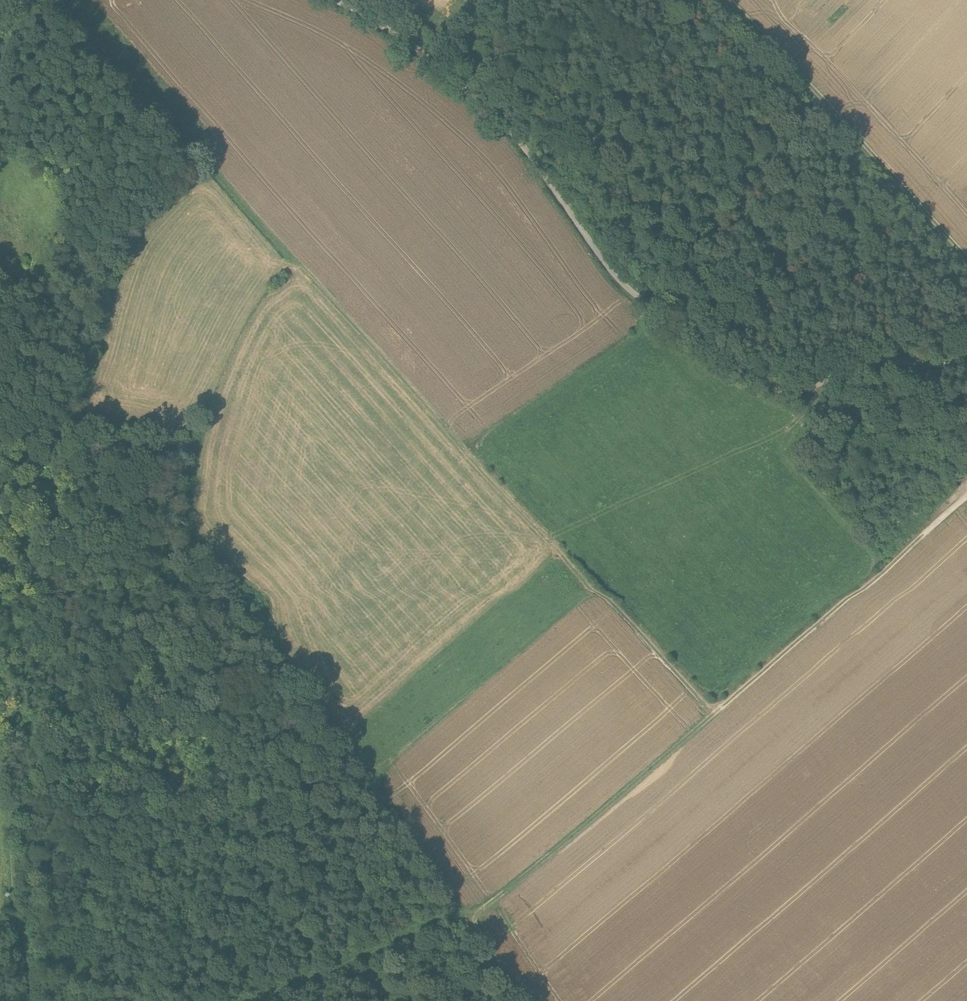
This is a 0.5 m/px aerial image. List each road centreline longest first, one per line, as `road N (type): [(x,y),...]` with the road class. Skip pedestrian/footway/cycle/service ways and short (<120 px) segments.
road 1 (unclassified): [(966,369),(868,362),(791,390),(704,346),(616,279),(496,114),(398,32),(342,0)]
road 2 (track): [(966,267),(730,0)]
road 3 (track): [(966,498),(708,722)]
road 4 (track): [(708,722),(470,928)]
road 5 (track): [(708,722),(504,498)]
road 6 (track): [(0,801),(30,1000)]

